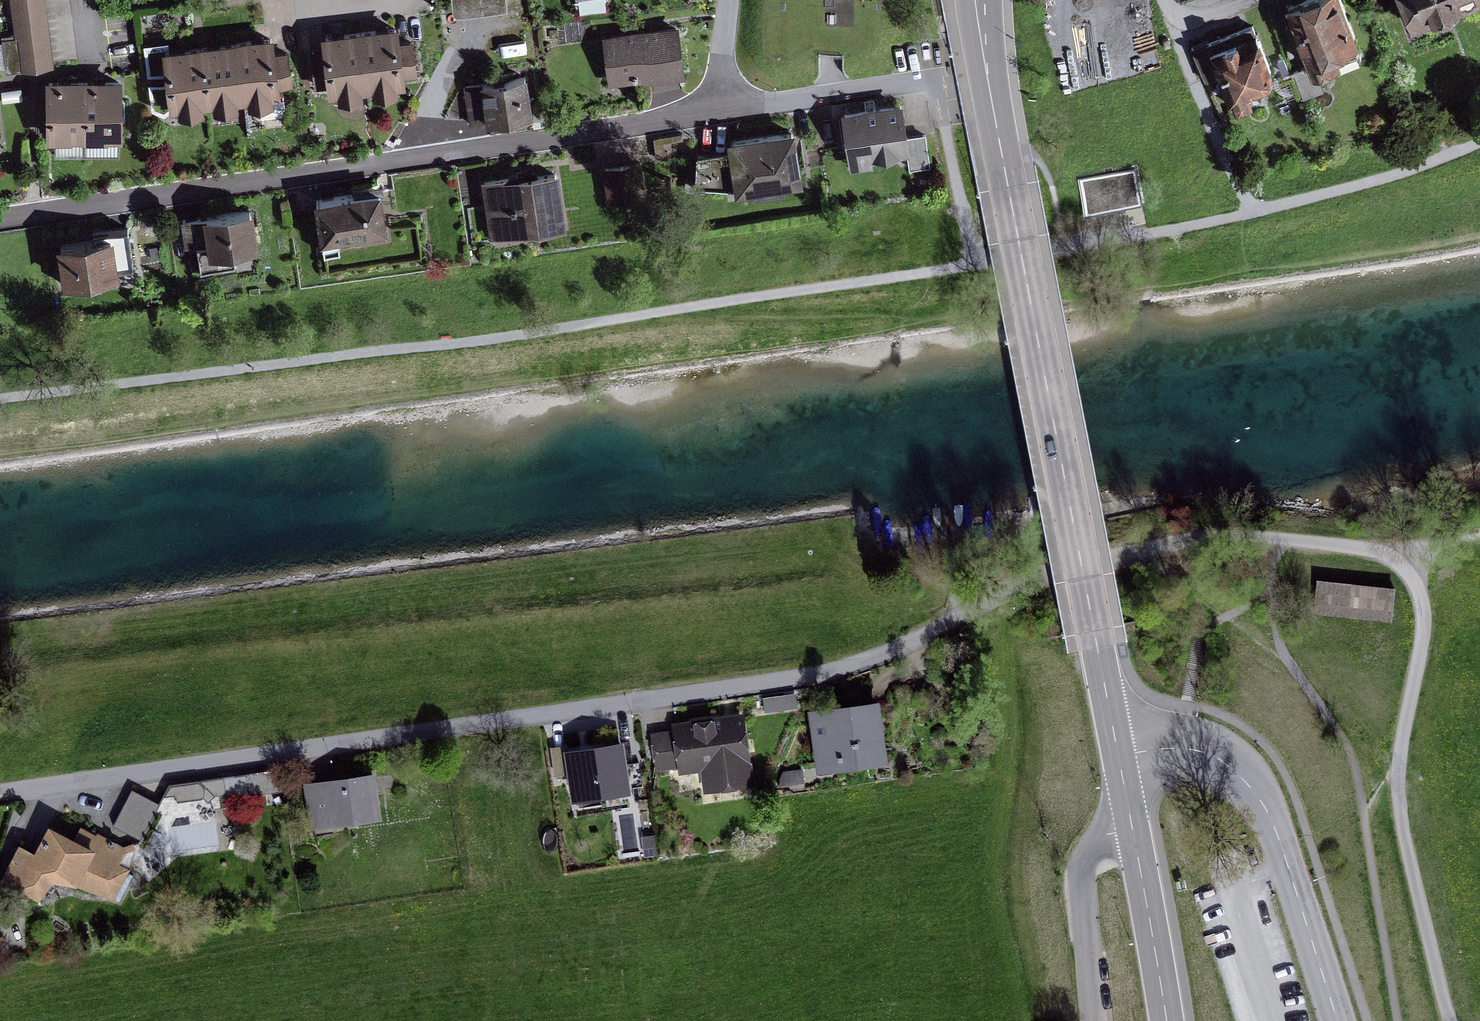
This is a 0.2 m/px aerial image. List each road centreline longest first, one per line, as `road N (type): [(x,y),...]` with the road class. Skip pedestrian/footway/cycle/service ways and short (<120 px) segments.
road 1 (residential): [(0,793),(821,676),(906,646)]
road 2 (secondary): [(1120,763),(978,0)]
road 3 (residential): [(0,220),(752,105)]
road 4 (residential): [(1338,1020),(1258,796),(1207,754),(1120,763)]
road 5 (secondary): [(1166,1020),(1120,763)]
road 6 (residential): [(752,105),(944,78)]
road 7 (track): [(1001,594),(1029,713),(1026,776)]
road 8 (residential): [(728,0),(720,74),(731,94),(752,105)]

